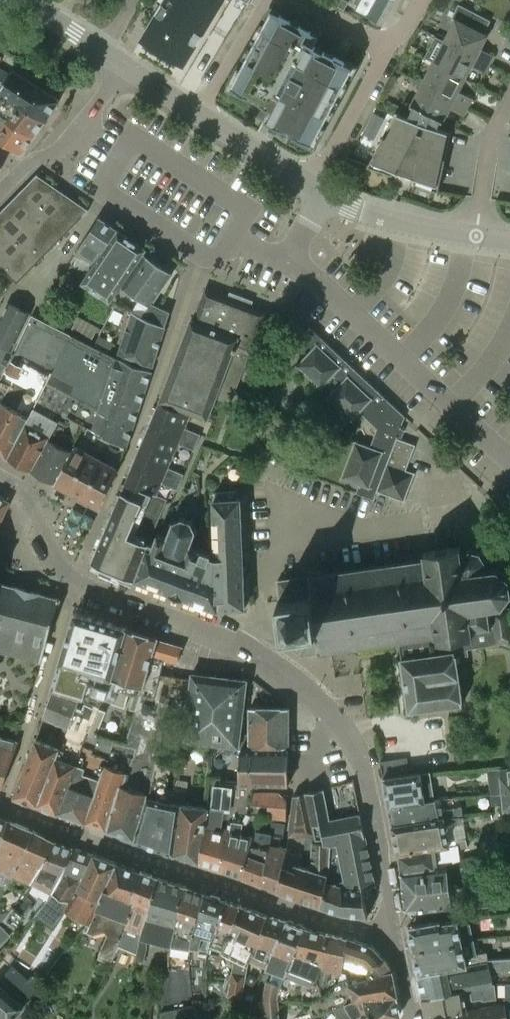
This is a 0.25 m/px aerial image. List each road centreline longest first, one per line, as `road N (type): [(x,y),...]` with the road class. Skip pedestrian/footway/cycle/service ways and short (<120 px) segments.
road 1 (residential): [(75,586),(207,626),(281,665),(345,722),(371,786),(412,1018)]
road 2 (secondary): [(128,70),(312,186)]
road 3 (residential): [(312,186),(386,47),(420,0)]
road 4 (residential): [(0,192),(35,159),(55,154),(128,70)]
road 5 (secondary): [(312,186),(369,214),(477,235)]
road 6 (residential): [(477,235),(488,155),(509,97)]
road 7 (residential): [(0,479),(26,494),(75,586)]

